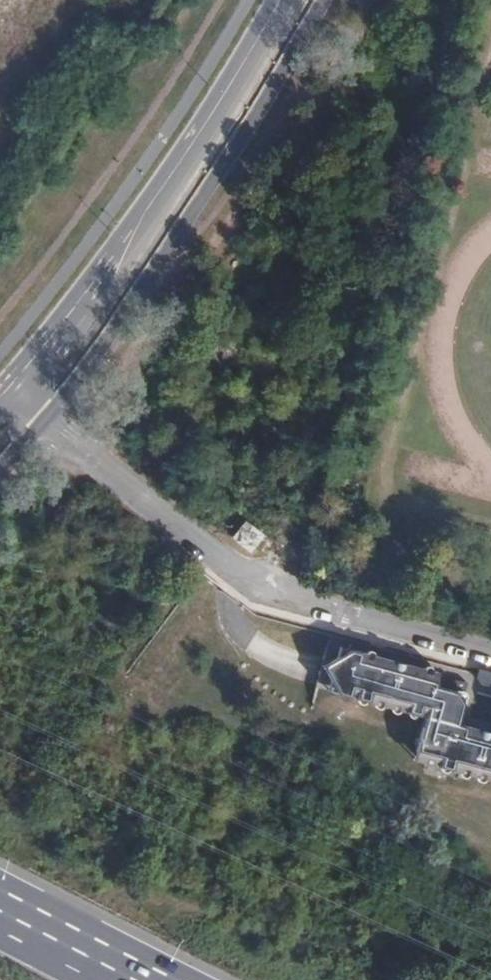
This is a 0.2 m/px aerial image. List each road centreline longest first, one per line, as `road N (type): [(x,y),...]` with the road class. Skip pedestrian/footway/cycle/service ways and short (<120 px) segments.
road 1 (residential): [(27,394),(236,571),(490,651)]
road 2 (secondary): [(297,0),(213,140),(27,394)]
road 3 (motorway): [(134,979),(0,913)]

